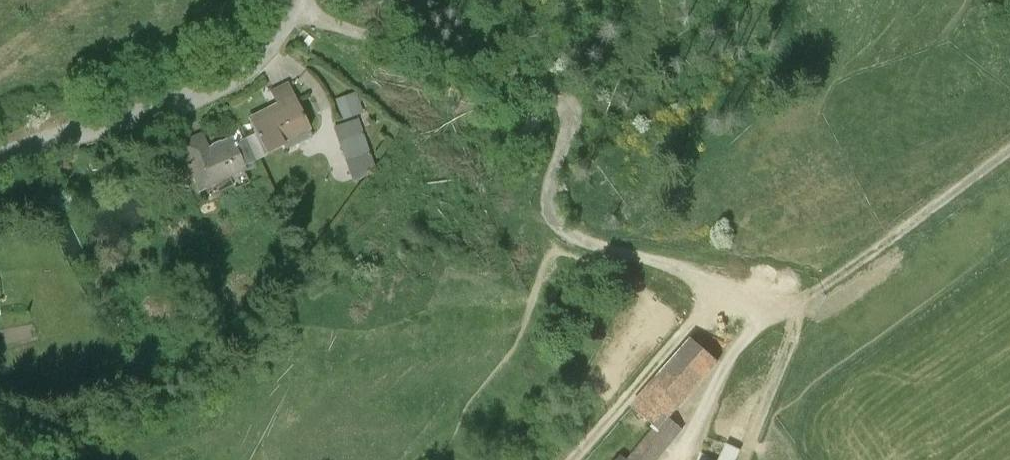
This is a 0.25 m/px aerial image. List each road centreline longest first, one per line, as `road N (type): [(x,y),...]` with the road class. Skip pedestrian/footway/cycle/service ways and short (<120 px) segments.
road 1 (track): [(1009,147),(803,305),(771,316),(640,260),(589,250),(560,229),(552,190),(571,112),(536,78),(391,25),(370,0)]
road 2 (tertiary): [(0,159),(199,88),(246,62),(293,0)]

